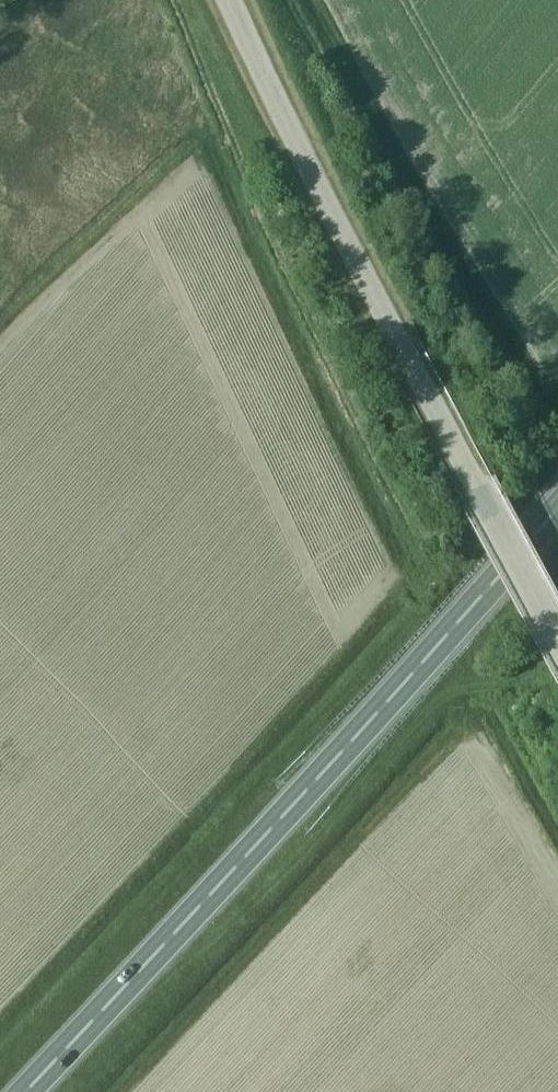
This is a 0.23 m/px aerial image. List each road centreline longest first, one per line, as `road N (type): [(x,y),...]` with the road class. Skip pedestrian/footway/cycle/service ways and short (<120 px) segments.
road 1 (trunk): [(28,1091),(557,510)]
road 2 (tertiary): [(557,633),(227,0)]

